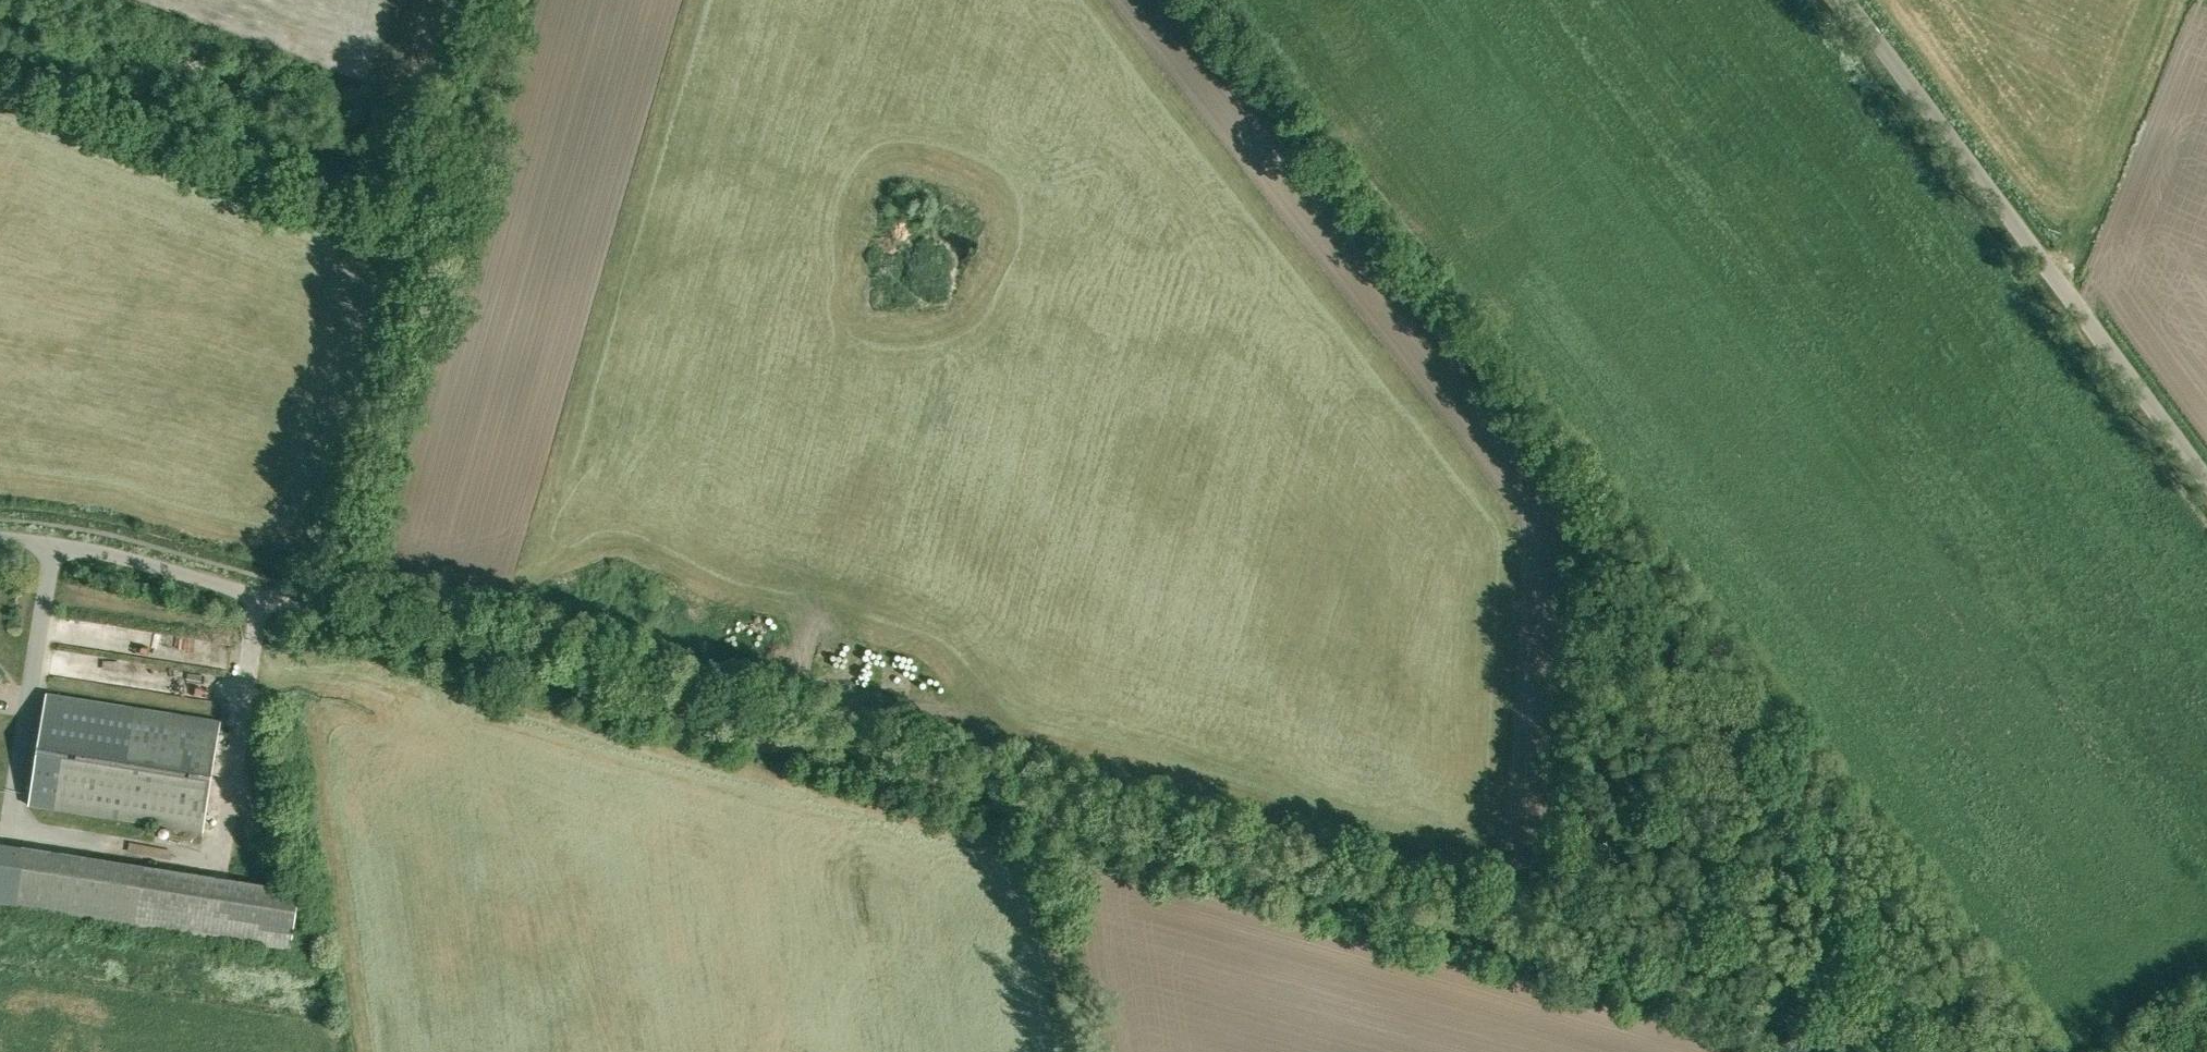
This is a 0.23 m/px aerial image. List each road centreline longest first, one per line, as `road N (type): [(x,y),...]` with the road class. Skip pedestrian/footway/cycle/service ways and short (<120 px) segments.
road 1 (track): [(1855,1051),(316,620)]
road 2 (unclassified): [(2206,472),(1850,0)]

